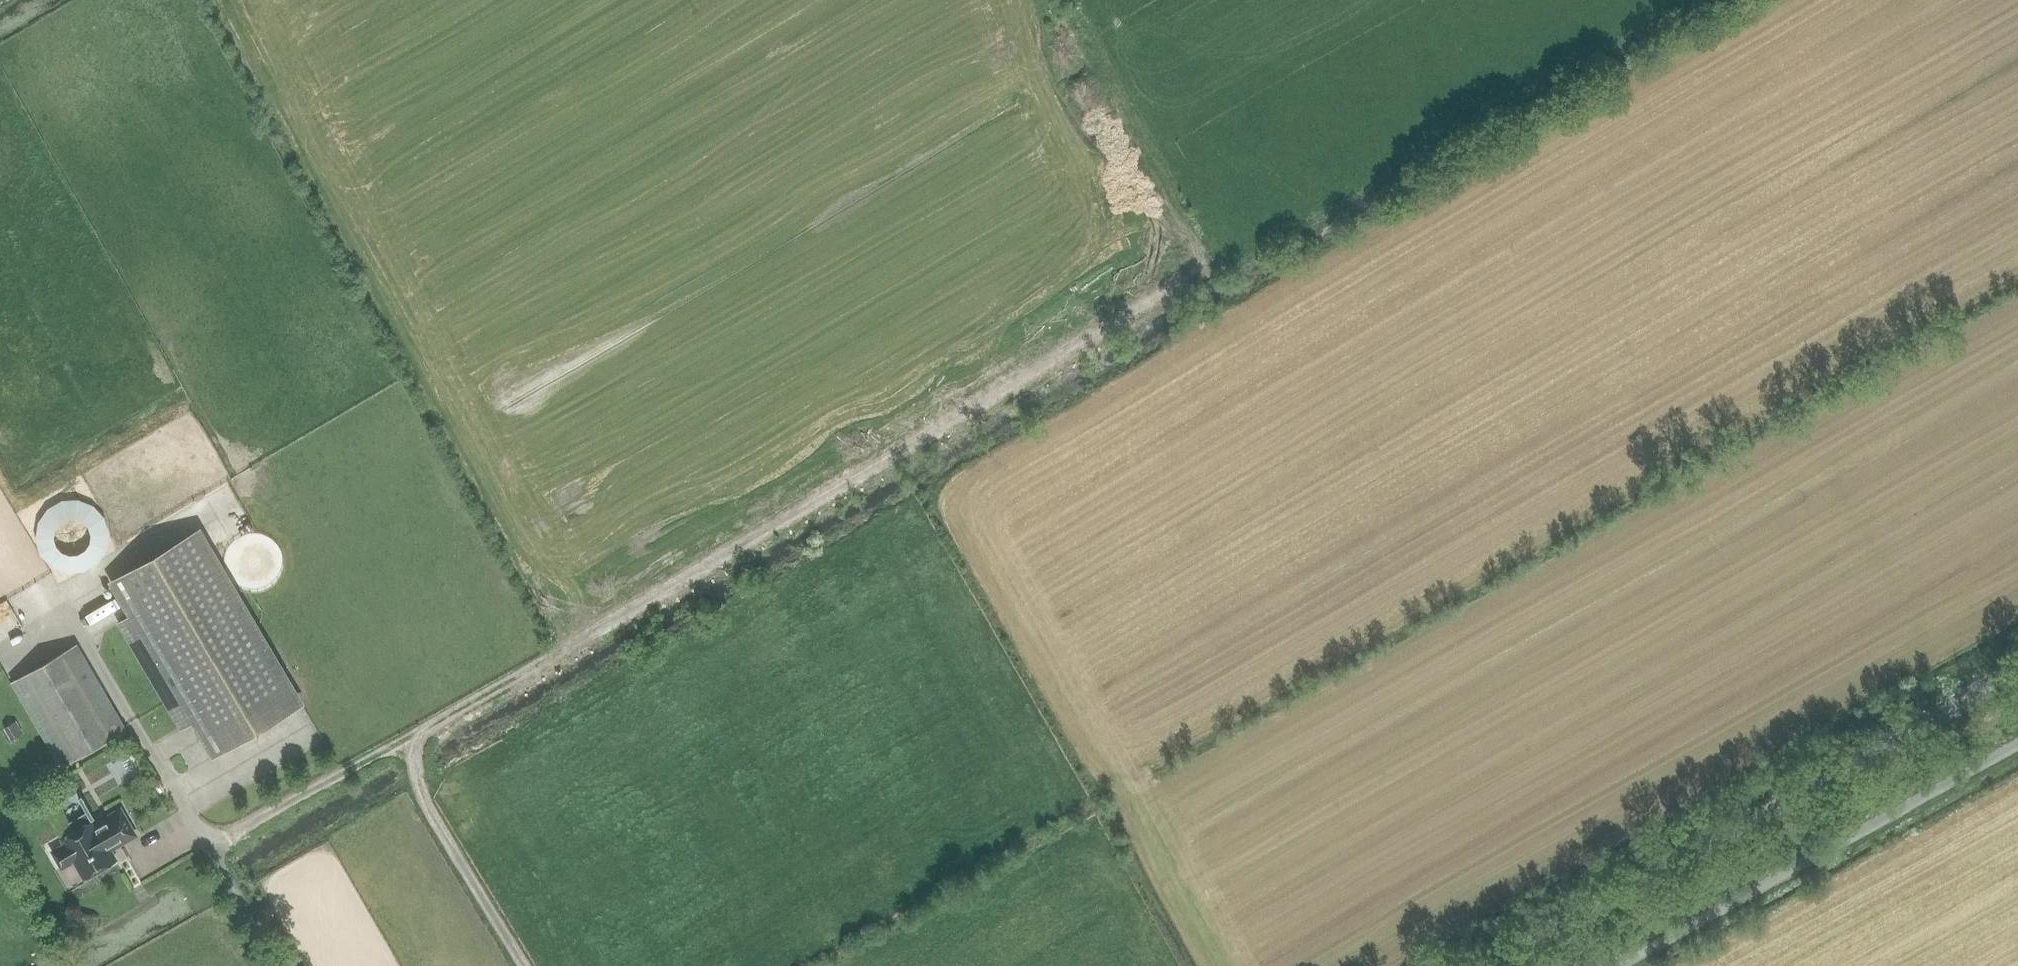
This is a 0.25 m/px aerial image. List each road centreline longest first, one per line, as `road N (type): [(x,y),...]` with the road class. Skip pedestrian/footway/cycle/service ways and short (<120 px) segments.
road 1 (secondary): [(1486,965),(2017,670)]

